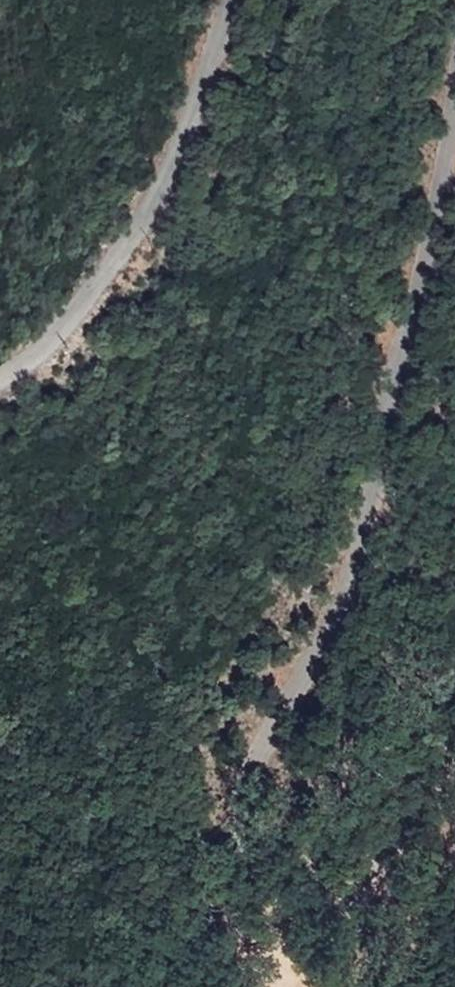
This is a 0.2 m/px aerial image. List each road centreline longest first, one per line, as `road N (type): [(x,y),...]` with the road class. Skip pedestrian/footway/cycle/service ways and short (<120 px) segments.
road 1 (unclassified): [(454,197),(361,583),(316,696),(254,782),(261,855),(315,895),(364,886),(454,743)]
road 2 (unclassified): [(0,374),(33,362),(97,291),(167,190),(235,0)]

